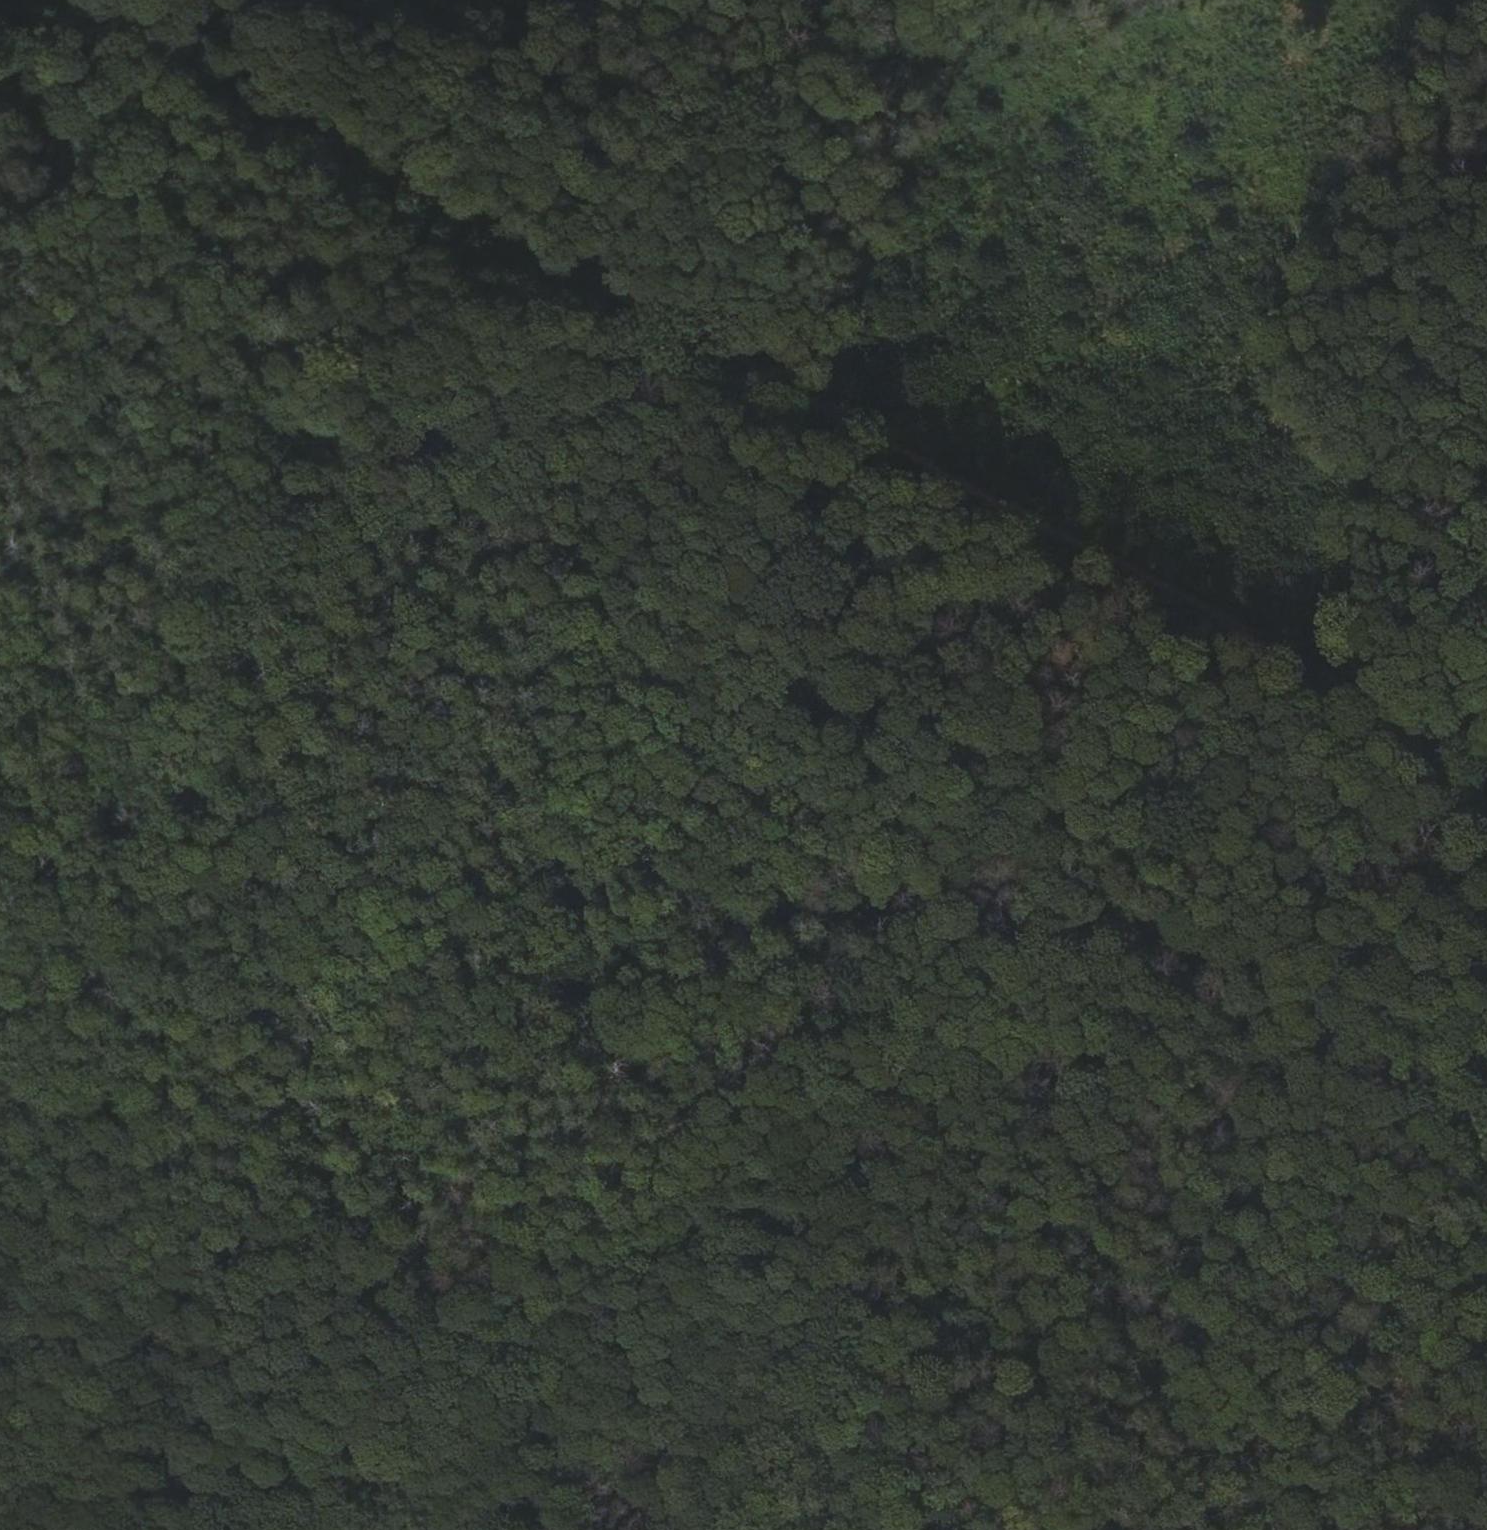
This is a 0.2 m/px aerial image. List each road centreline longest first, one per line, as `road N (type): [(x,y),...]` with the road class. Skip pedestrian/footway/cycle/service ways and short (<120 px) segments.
road 1 (track): [(1486,770),(80,0)]

